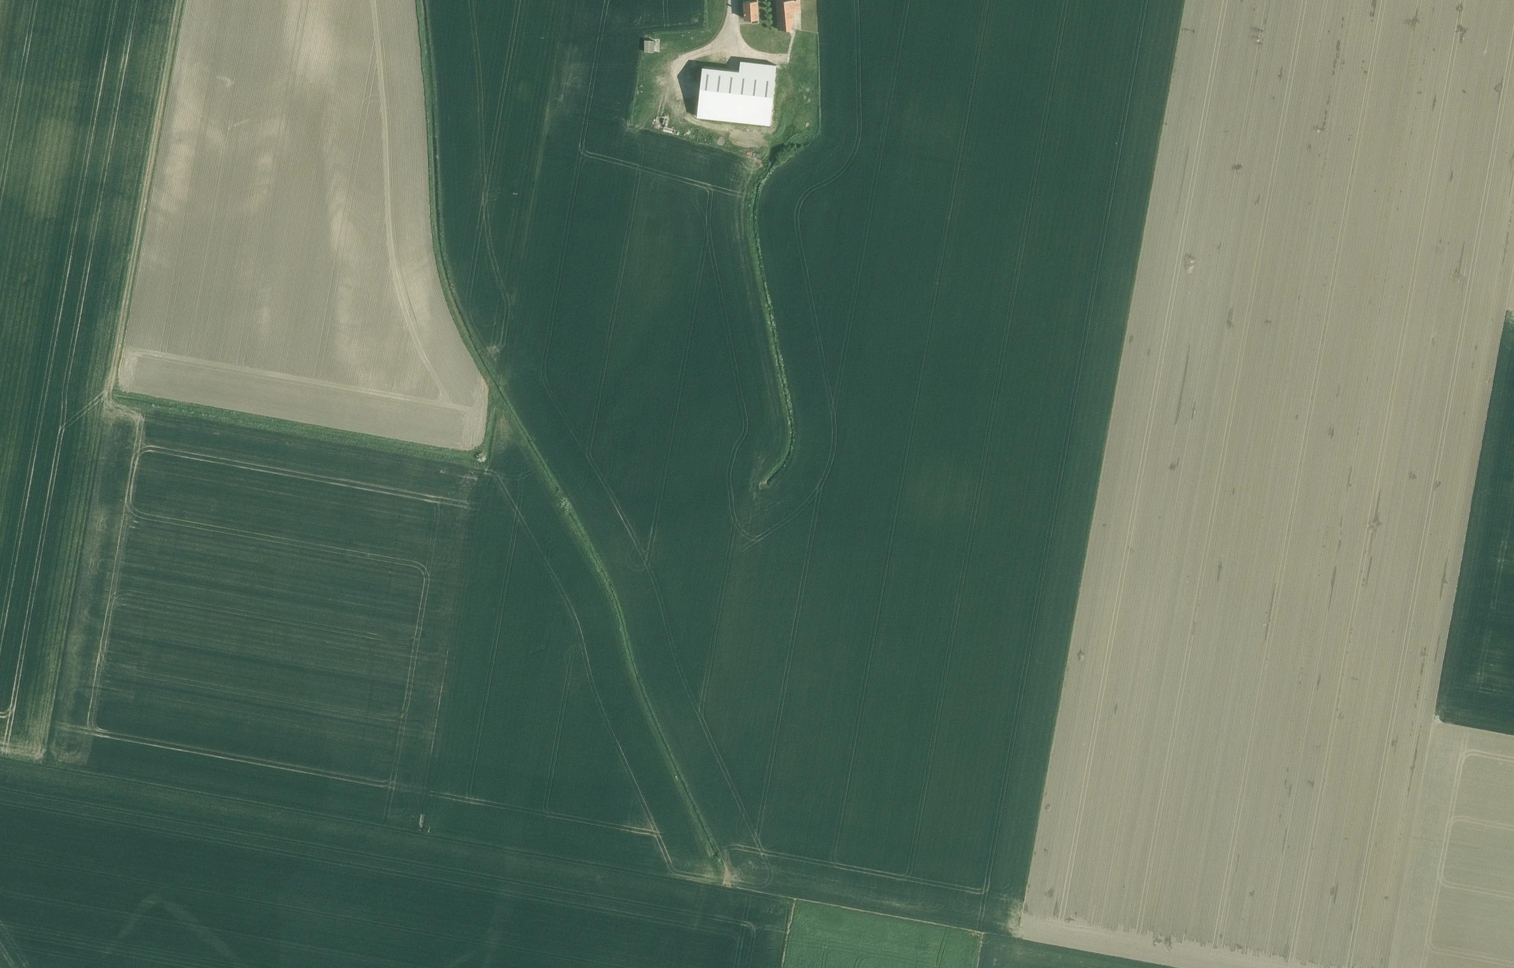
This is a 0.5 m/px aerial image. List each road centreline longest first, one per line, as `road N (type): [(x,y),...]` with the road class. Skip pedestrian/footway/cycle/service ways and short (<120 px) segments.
road 1 (track): [(110,389),(179,0)]

